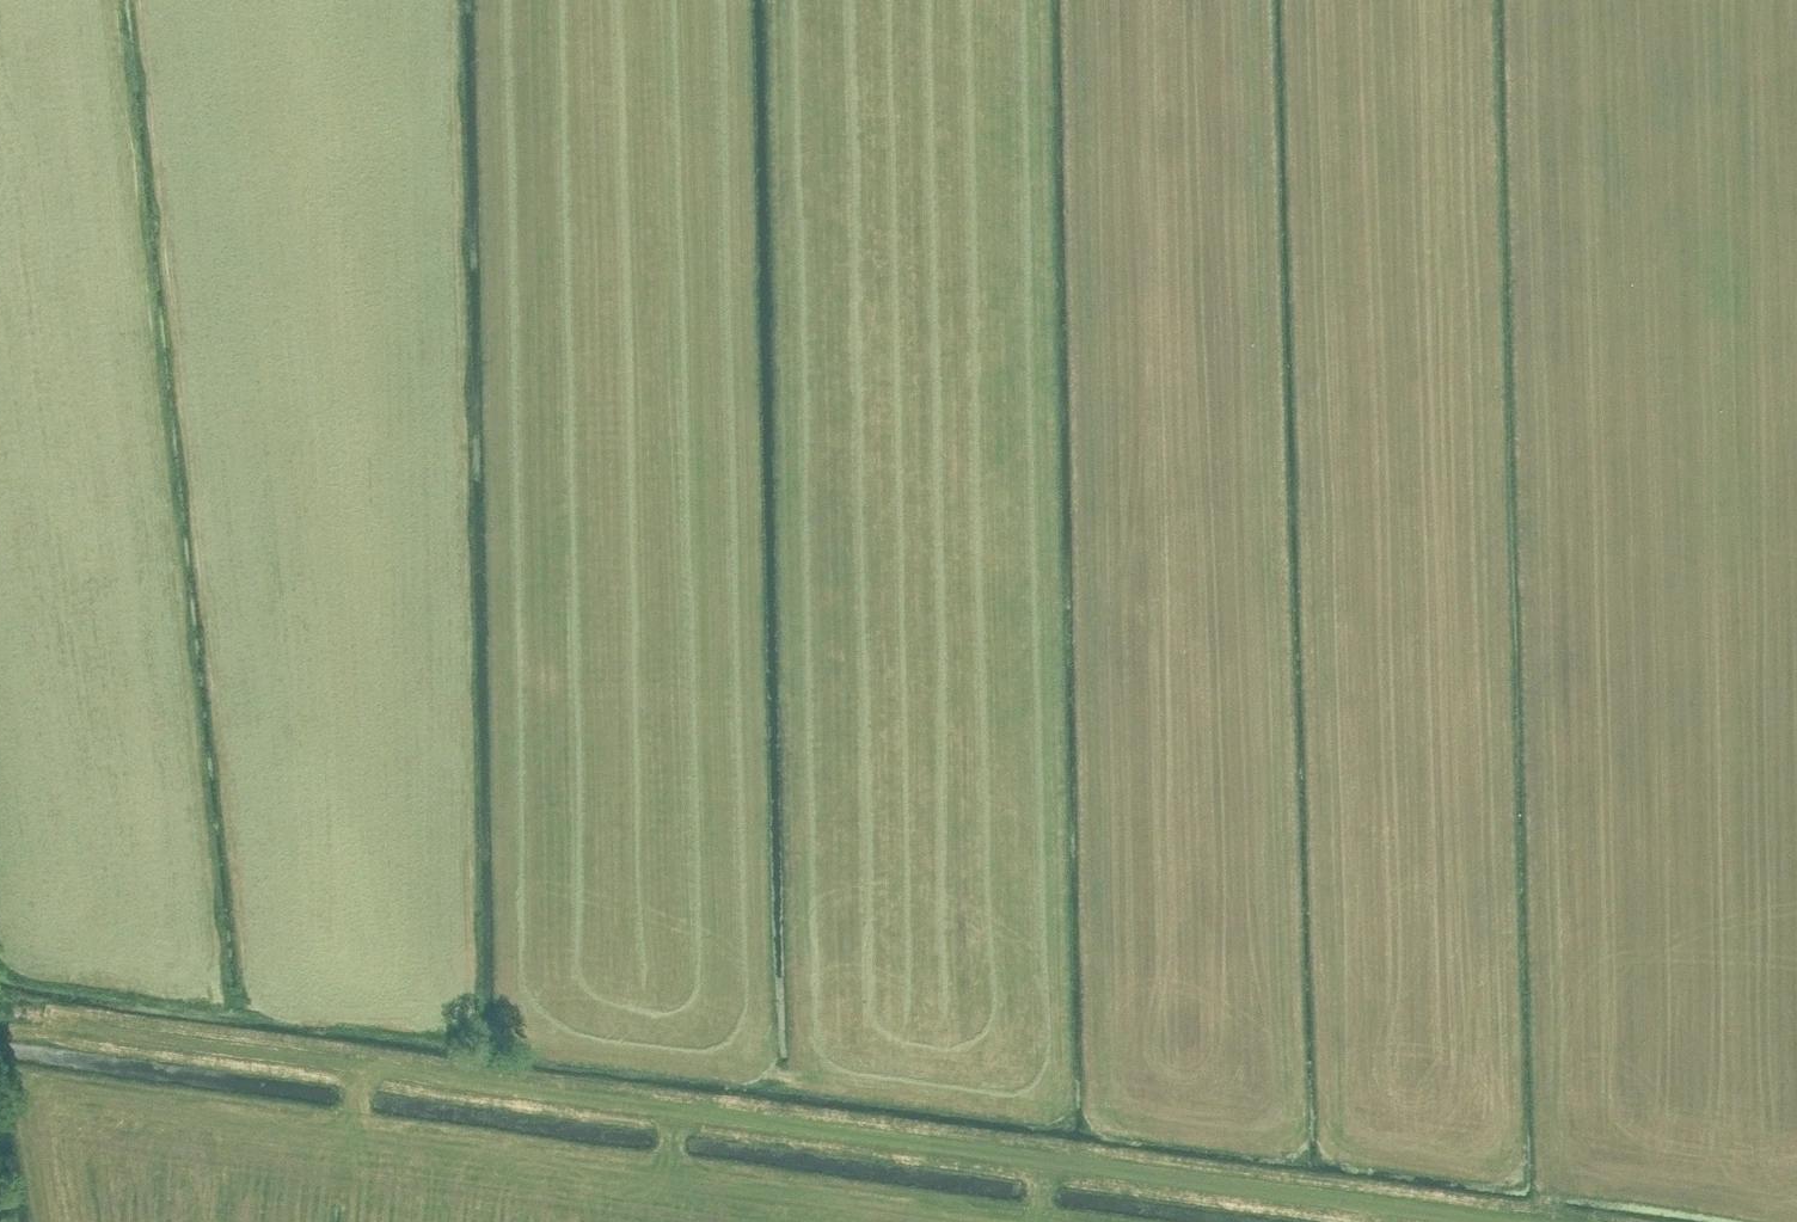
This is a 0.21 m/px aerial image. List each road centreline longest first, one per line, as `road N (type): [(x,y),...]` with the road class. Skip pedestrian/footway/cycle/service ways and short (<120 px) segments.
road 1 (track): [(9,1017),(1451,1221)]

